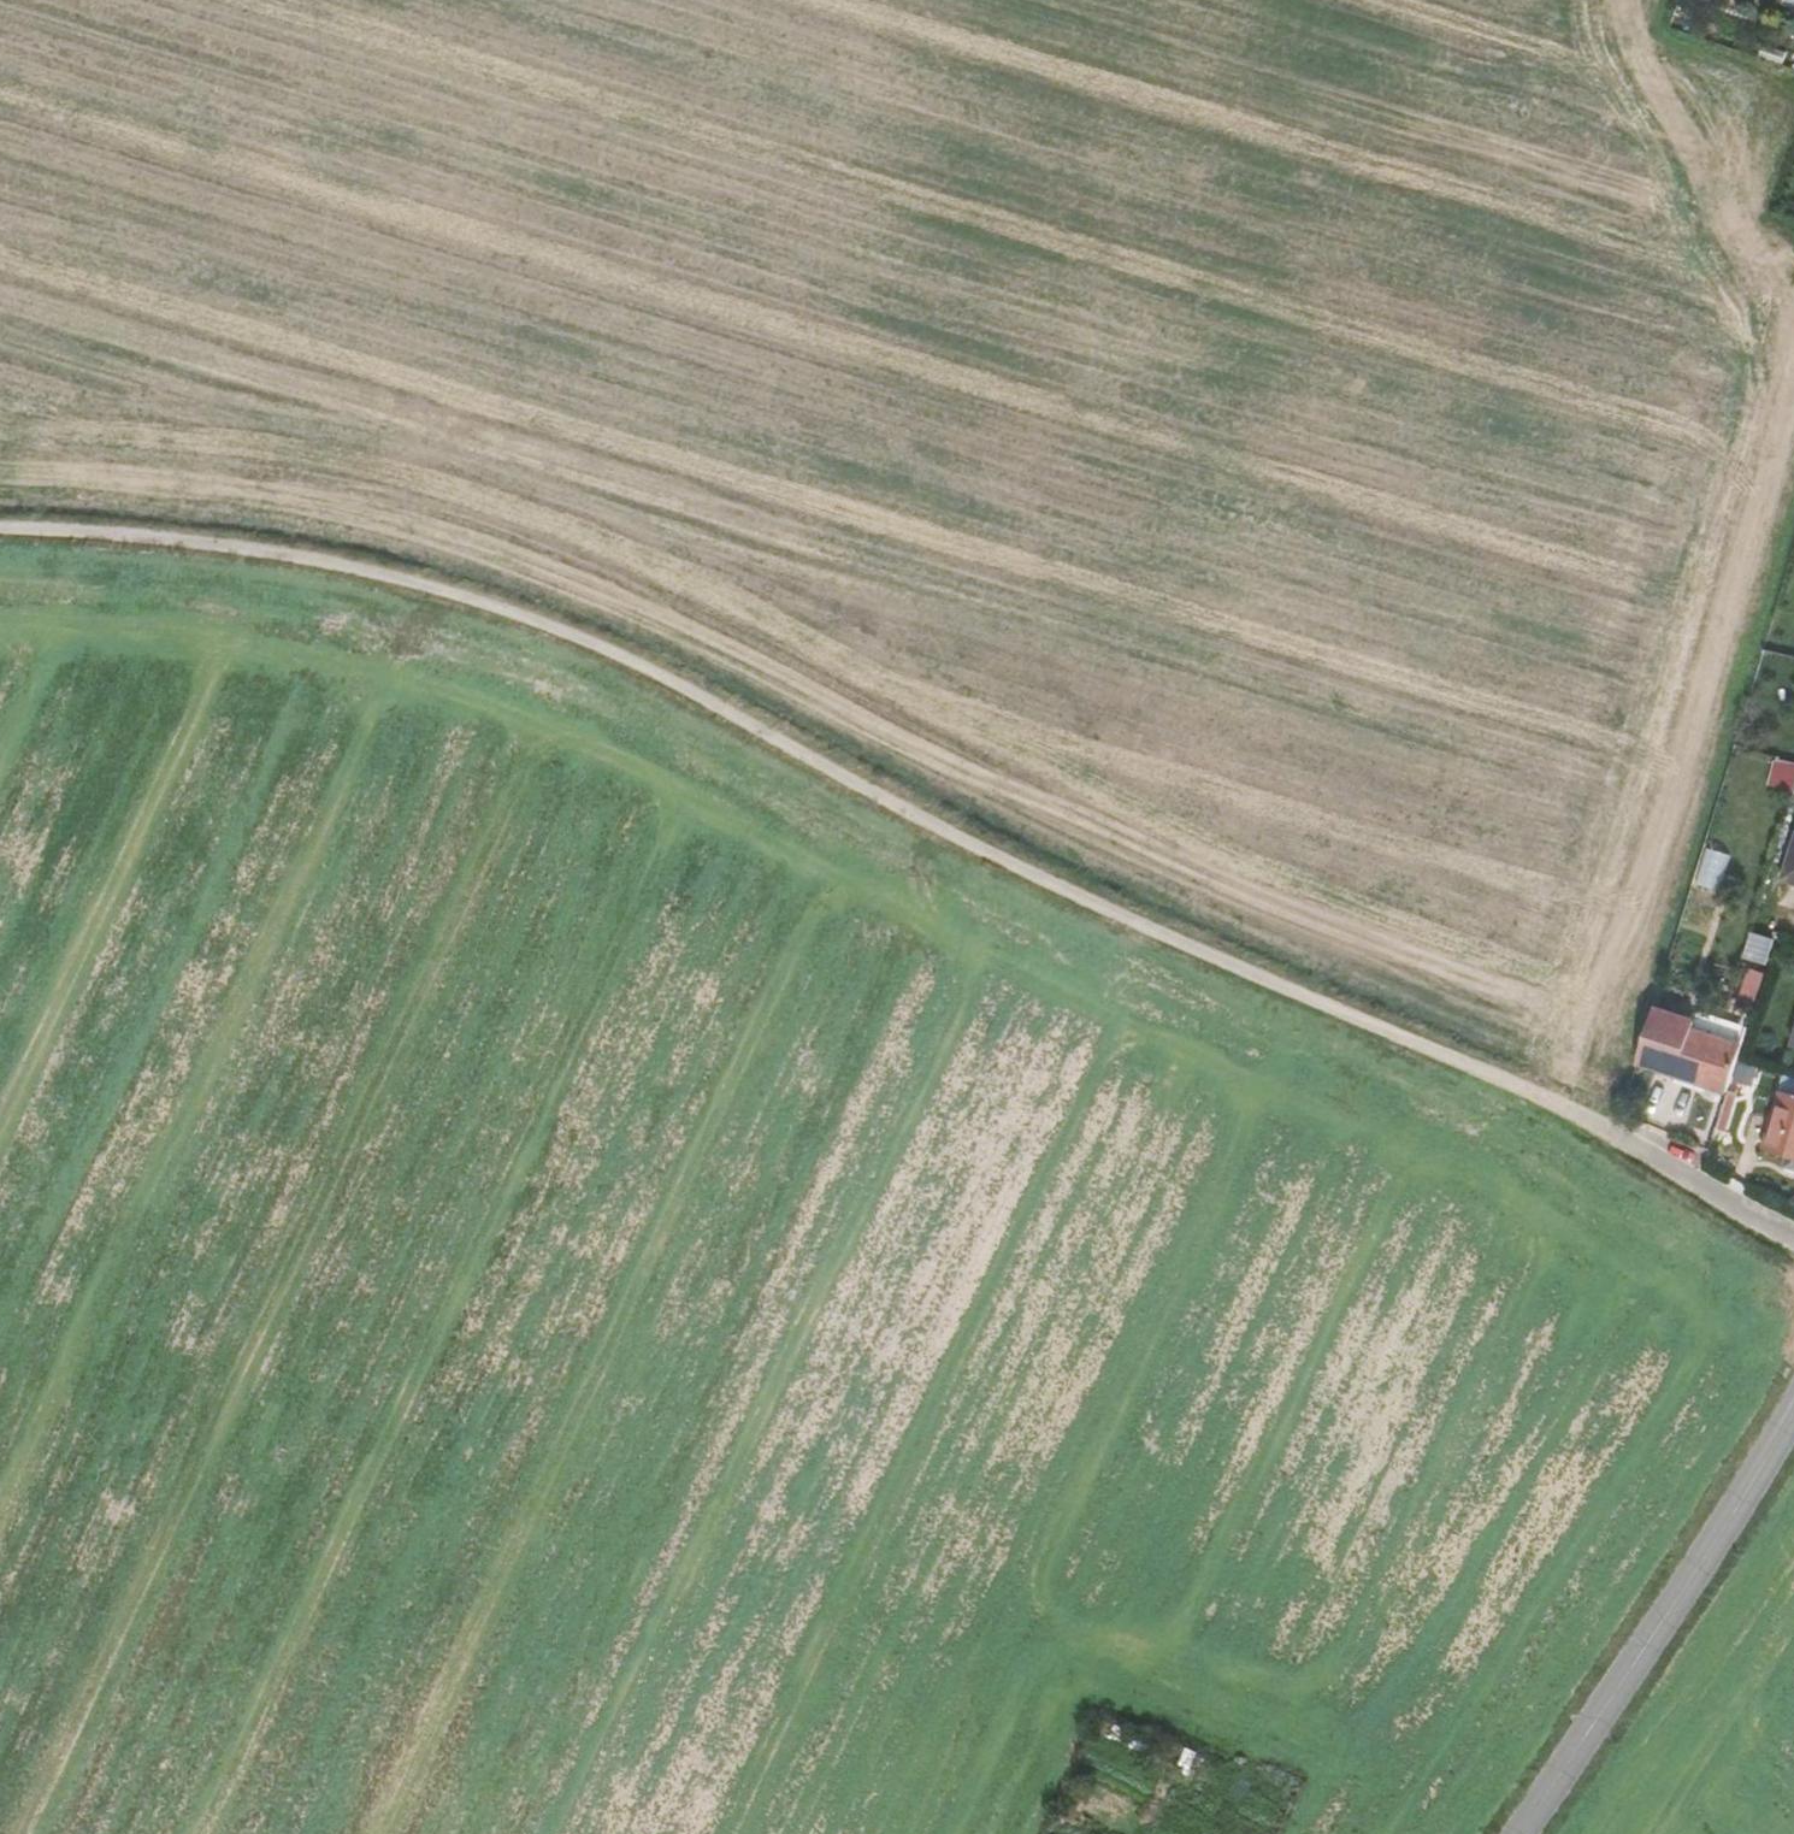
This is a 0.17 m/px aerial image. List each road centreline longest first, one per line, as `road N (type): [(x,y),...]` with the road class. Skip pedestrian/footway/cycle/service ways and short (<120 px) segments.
road 1 (track): [(0,531),(296,559),(501,610),(792,754),(1065,904),(1595,1133)]
road 2 (unclassified): [(1793,1412),(1519,1833)]
road 3 (residential): [(1595,1133),(1793,1246)]

